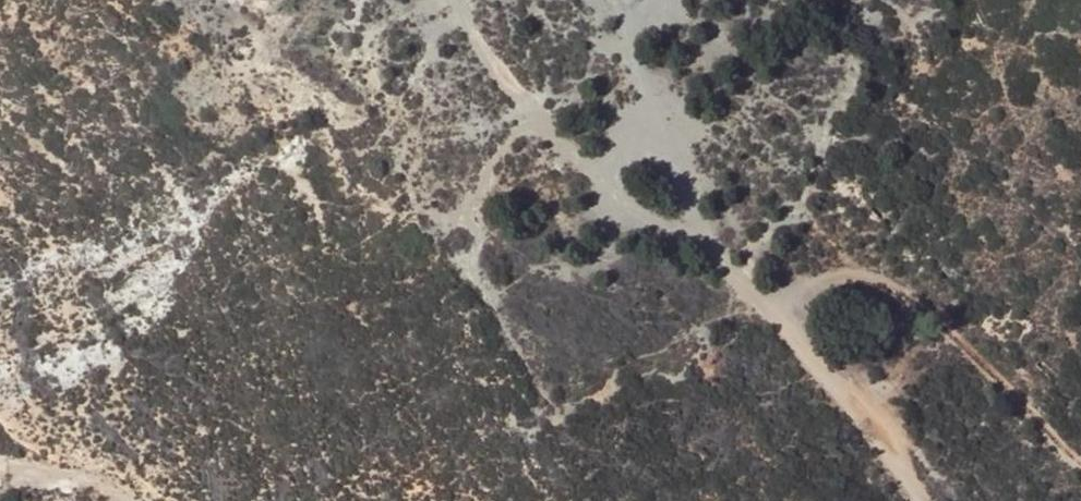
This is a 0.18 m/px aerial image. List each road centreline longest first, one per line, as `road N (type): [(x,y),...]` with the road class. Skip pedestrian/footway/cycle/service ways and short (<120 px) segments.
road 1 (track): [(441,0),(479,53),(532,102),(784,317),(921,500)]
road 2 (track): [(1080,463),(931,311),(888,287),(836,281),(784,317)]

